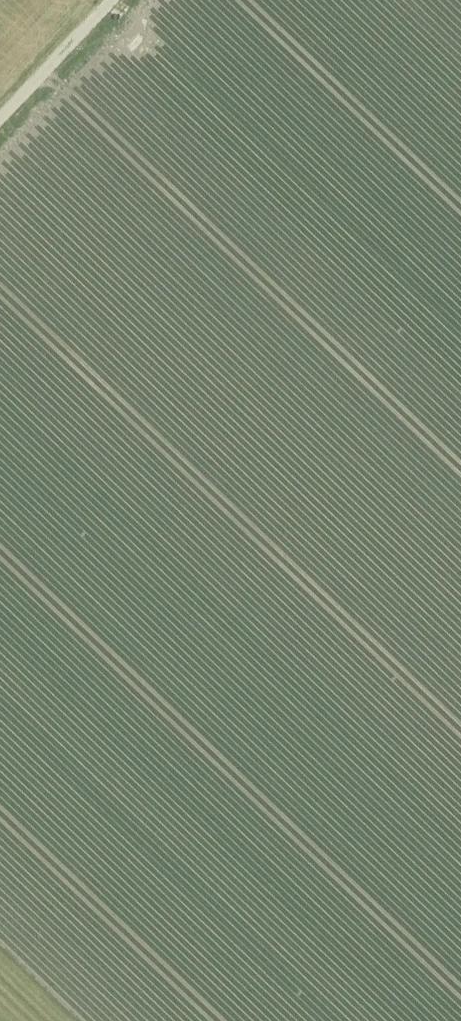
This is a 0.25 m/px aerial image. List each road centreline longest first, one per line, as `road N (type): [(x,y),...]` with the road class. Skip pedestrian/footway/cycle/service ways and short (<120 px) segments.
road 1 (track): [(114,0),(0,120)]

